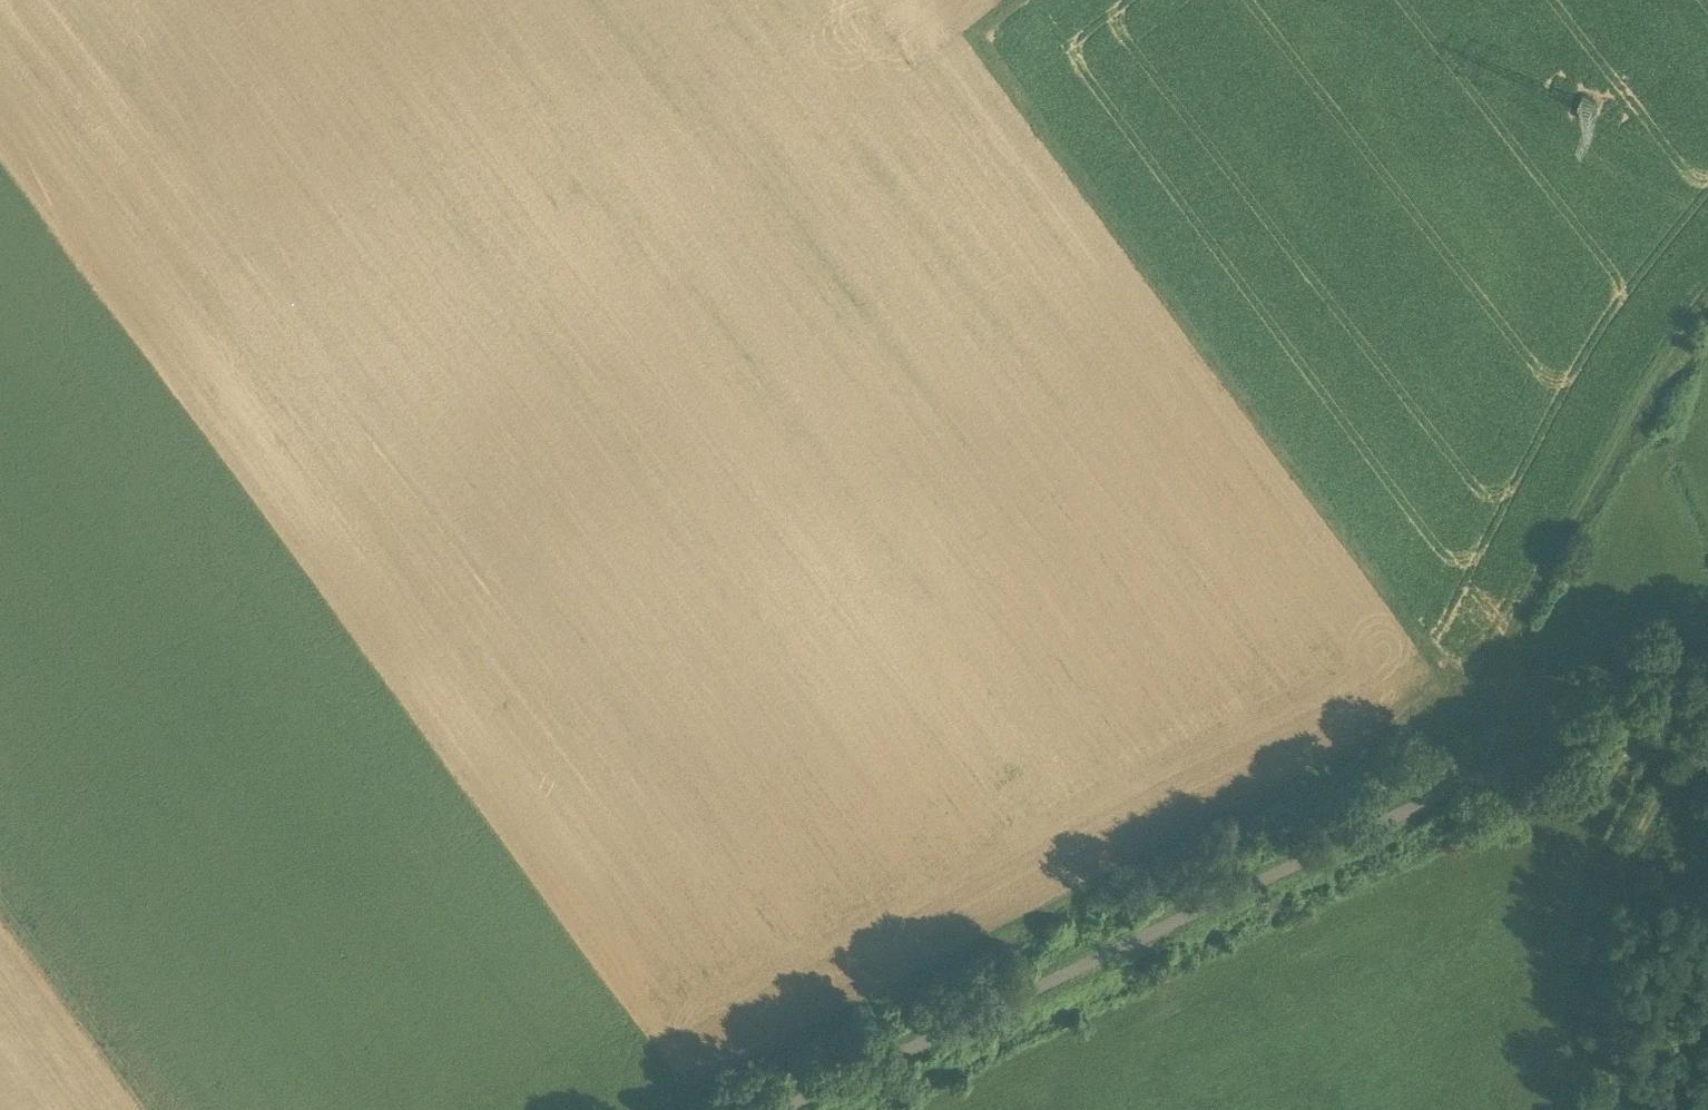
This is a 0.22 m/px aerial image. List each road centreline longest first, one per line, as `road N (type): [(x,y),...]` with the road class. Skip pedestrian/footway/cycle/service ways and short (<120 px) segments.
road 1 (track): [(1609,1109),(1605,922),(1620,878),(1691,763),(1707,751)]

